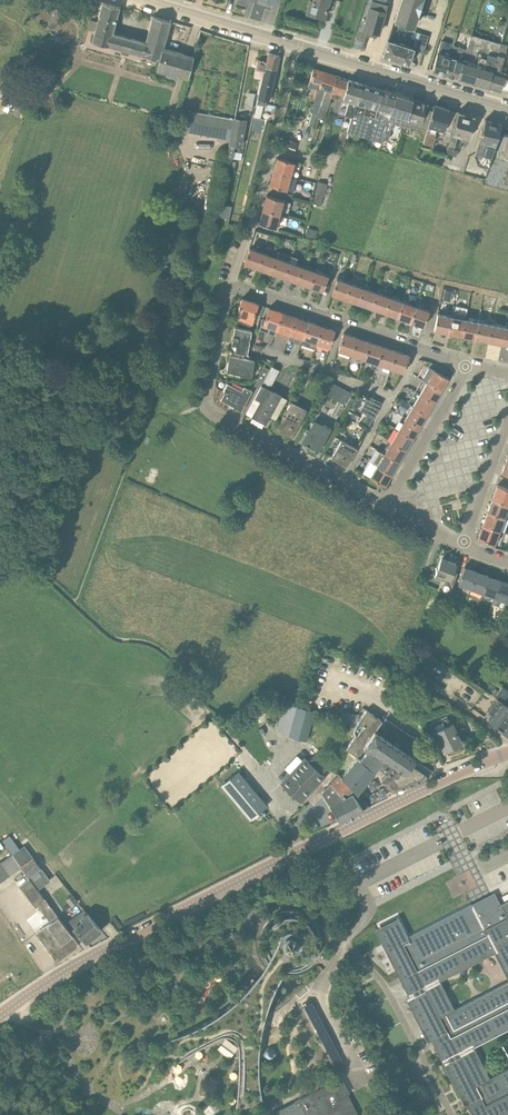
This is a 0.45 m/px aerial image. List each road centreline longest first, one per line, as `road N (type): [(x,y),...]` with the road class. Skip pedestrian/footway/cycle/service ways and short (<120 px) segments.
road 1 (tertiary): [(0,1016),(125,940),(507,752)]
road 2 (tertiary): [(507,110),(139,0)]
road 3 (residential): [(386,506),(208,408),(229,288)]
road 4 (residential): [(466,364),(229,288)]
road 5 (residential): [(386,506),(466,364)]
road 6 (residential): [(229,288),(273,144)]
road 7 (residential): [(463,544),(507,422)]

